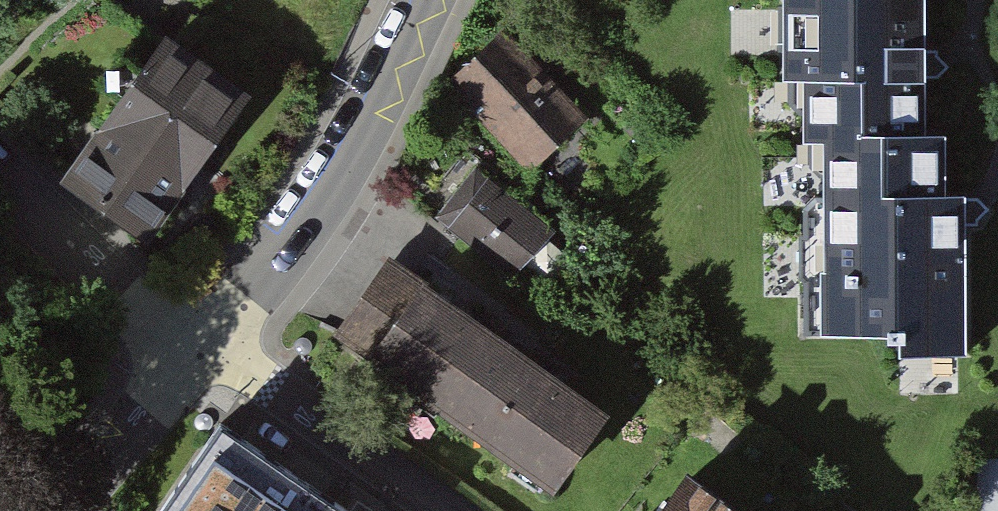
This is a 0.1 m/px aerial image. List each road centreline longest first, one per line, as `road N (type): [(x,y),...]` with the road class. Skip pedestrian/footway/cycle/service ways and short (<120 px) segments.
road 1 (residential): [(205,350),(342,175),(430,0)]
road 2 (residential): [(446,510),(205,350)]
road 3 (residential): [(205,350),(123,297),(0,176)]
road 4 (residential): [(74,510),(205,350)]

